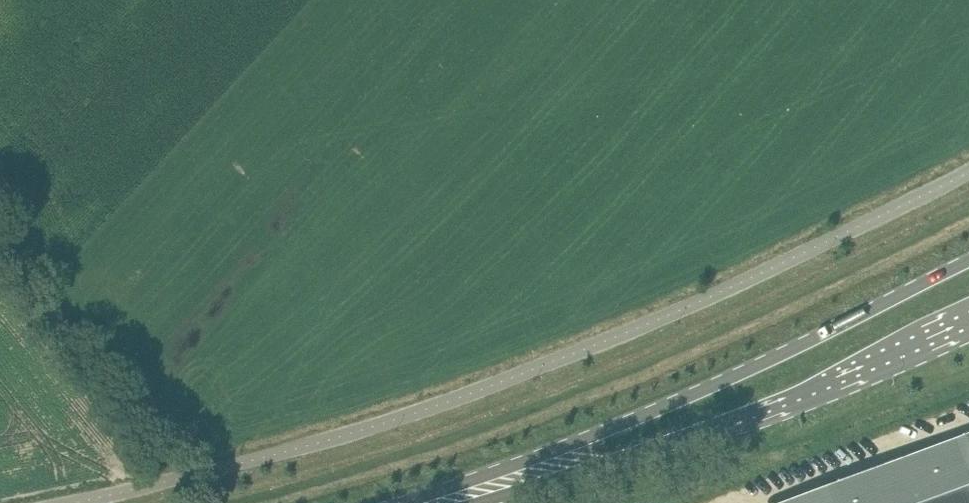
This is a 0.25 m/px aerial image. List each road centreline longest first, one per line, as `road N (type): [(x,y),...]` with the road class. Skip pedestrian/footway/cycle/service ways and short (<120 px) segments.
road 1 (primary): [(968,260),(797,348),(426,502)]
road 2 (primary): [(433,502),(779,406),(968,319)]

